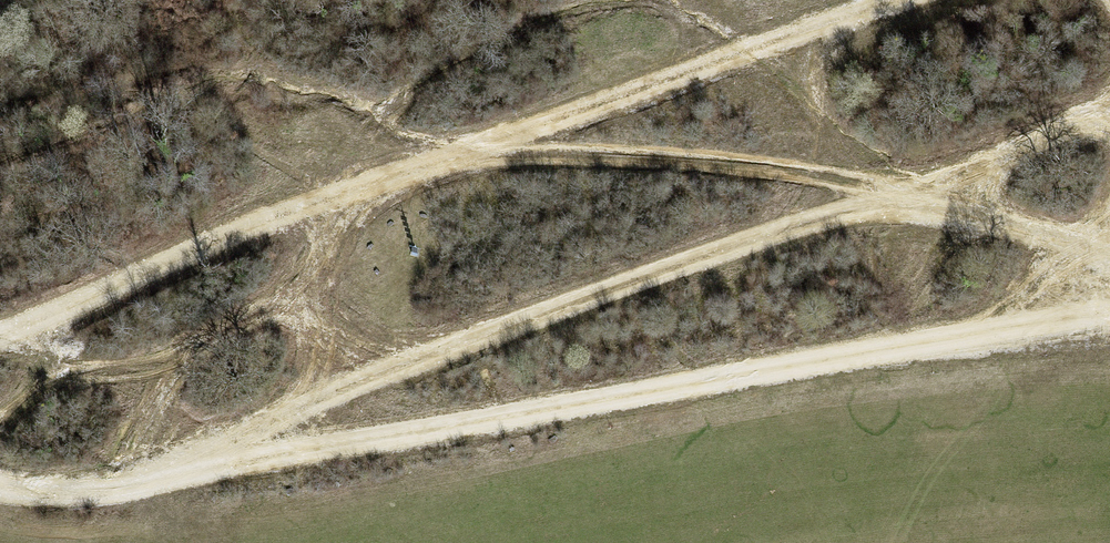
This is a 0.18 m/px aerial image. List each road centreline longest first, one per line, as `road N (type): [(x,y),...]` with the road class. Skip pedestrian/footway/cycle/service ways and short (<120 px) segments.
road 1 (track): [(0,489),(80,497),(209,464),(379,375),(1109,114)]
road 2 (track): [(0,339),(276,216),(464,158),(887,0)]
road 3 (track): [(1109,317),(209,464)]
road 4 (track): [(464,158),(678,160),(1109,252)]

